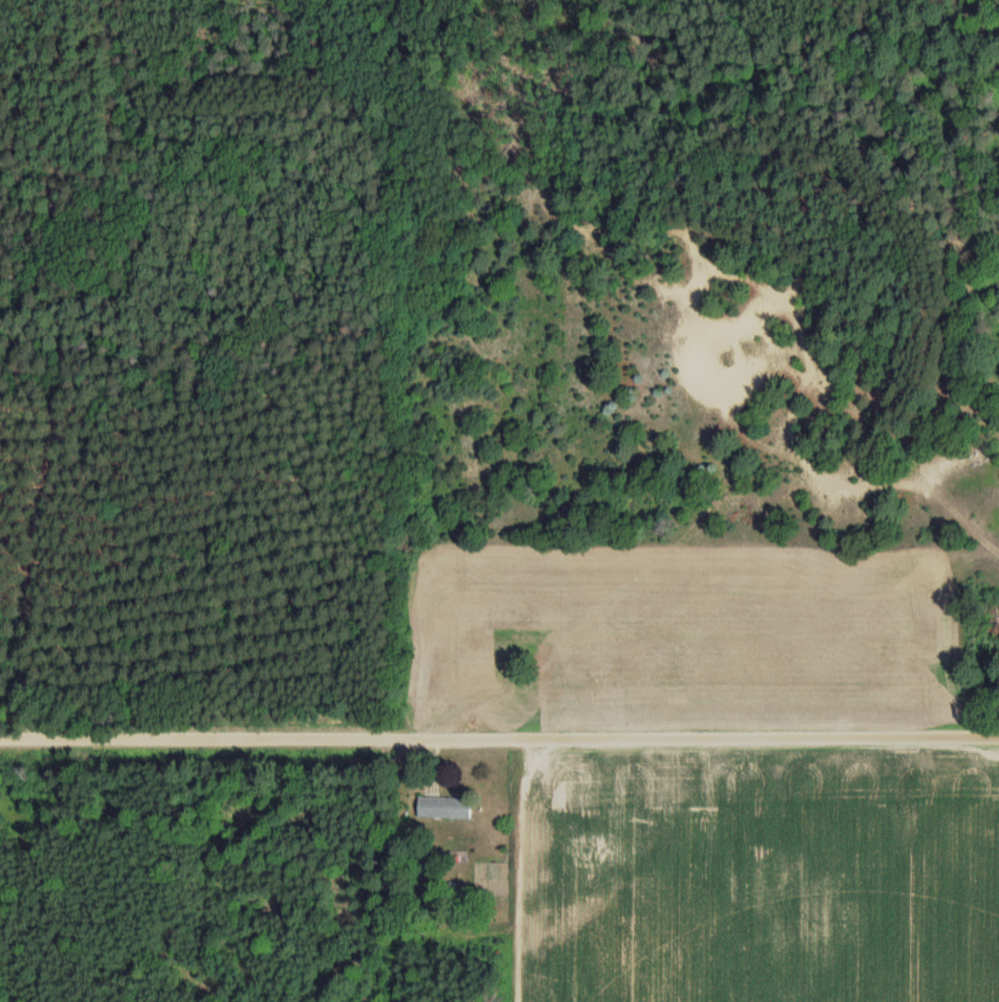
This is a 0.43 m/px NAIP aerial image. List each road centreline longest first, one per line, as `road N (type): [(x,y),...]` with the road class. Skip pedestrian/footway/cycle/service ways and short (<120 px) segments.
road 1 (residential): [(998,735),(0,736)]

